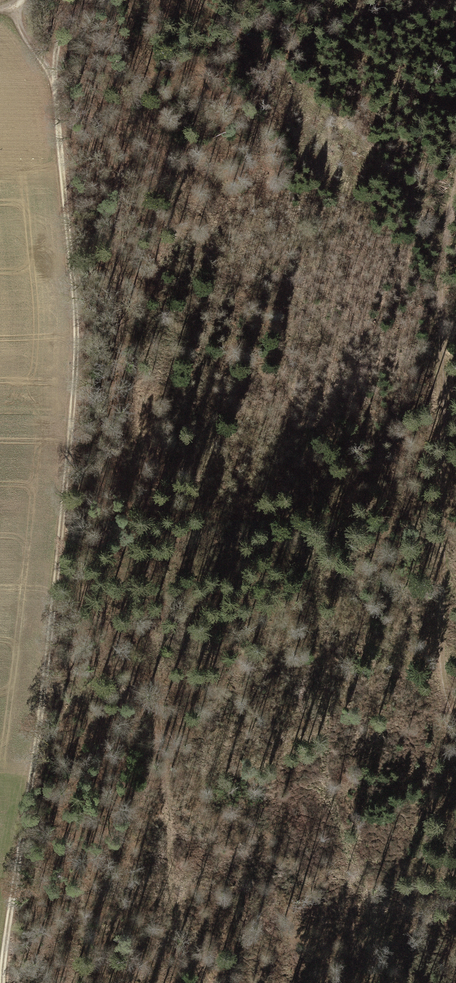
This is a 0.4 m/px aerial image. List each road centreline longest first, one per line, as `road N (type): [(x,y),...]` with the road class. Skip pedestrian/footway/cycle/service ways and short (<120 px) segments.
road 1 (track): [(8,982),(72,324),(52,53)]
road 2 (track): [(455,154),(441,224),(437,453),(444,571),(438,647),(455,704)]

